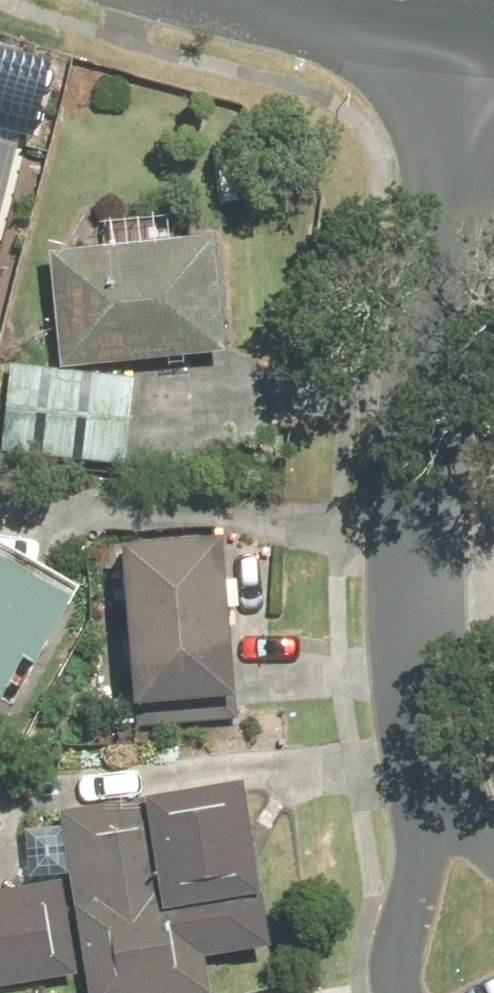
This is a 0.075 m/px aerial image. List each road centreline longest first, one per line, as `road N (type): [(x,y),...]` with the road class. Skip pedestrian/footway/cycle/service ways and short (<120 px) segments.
road 1 (residential): [(443,809),(425,696),(421,569),(436,307),(475,10)]
road 2 (residential): [(443,809),(398,925),(401,992)]

